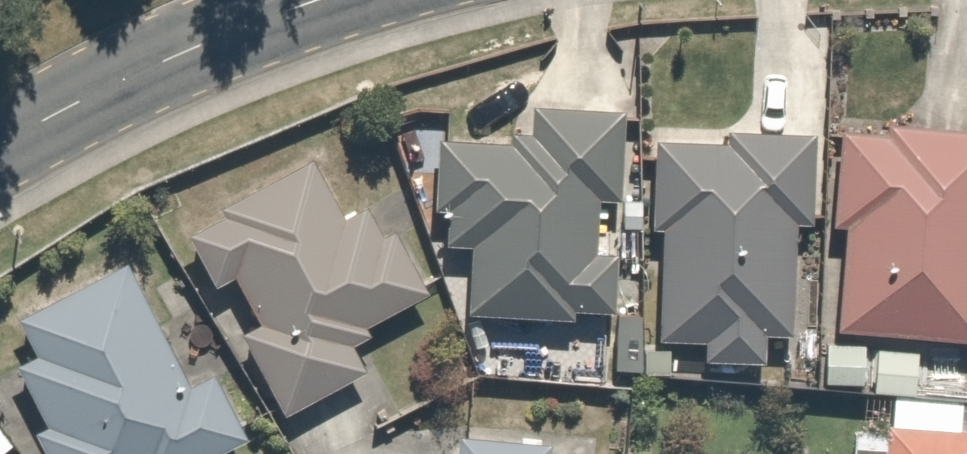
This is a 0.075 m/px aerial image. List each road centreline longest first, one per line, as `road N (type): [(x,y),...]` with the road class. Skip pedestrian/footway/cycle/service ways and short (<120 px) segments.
road 1 (residential): [(0,147),(180,53),(323,0)]

